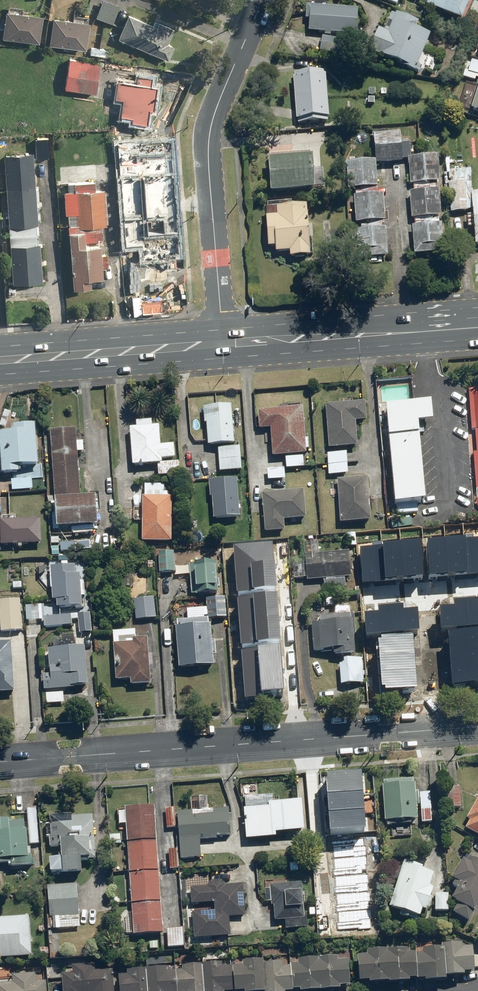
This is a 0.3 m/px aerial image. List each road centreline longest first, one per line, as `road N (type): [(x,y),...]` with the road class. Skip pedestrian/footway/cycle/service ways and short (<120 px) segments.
road 1 (residential): [(477,728),(0,763)]
road 2 (residential): [(262,0),(207,144),(222,340)]
road 3 (primary): [(222,340),(477,328)]
road 4 (primary): [(0,360),(222,340)]

